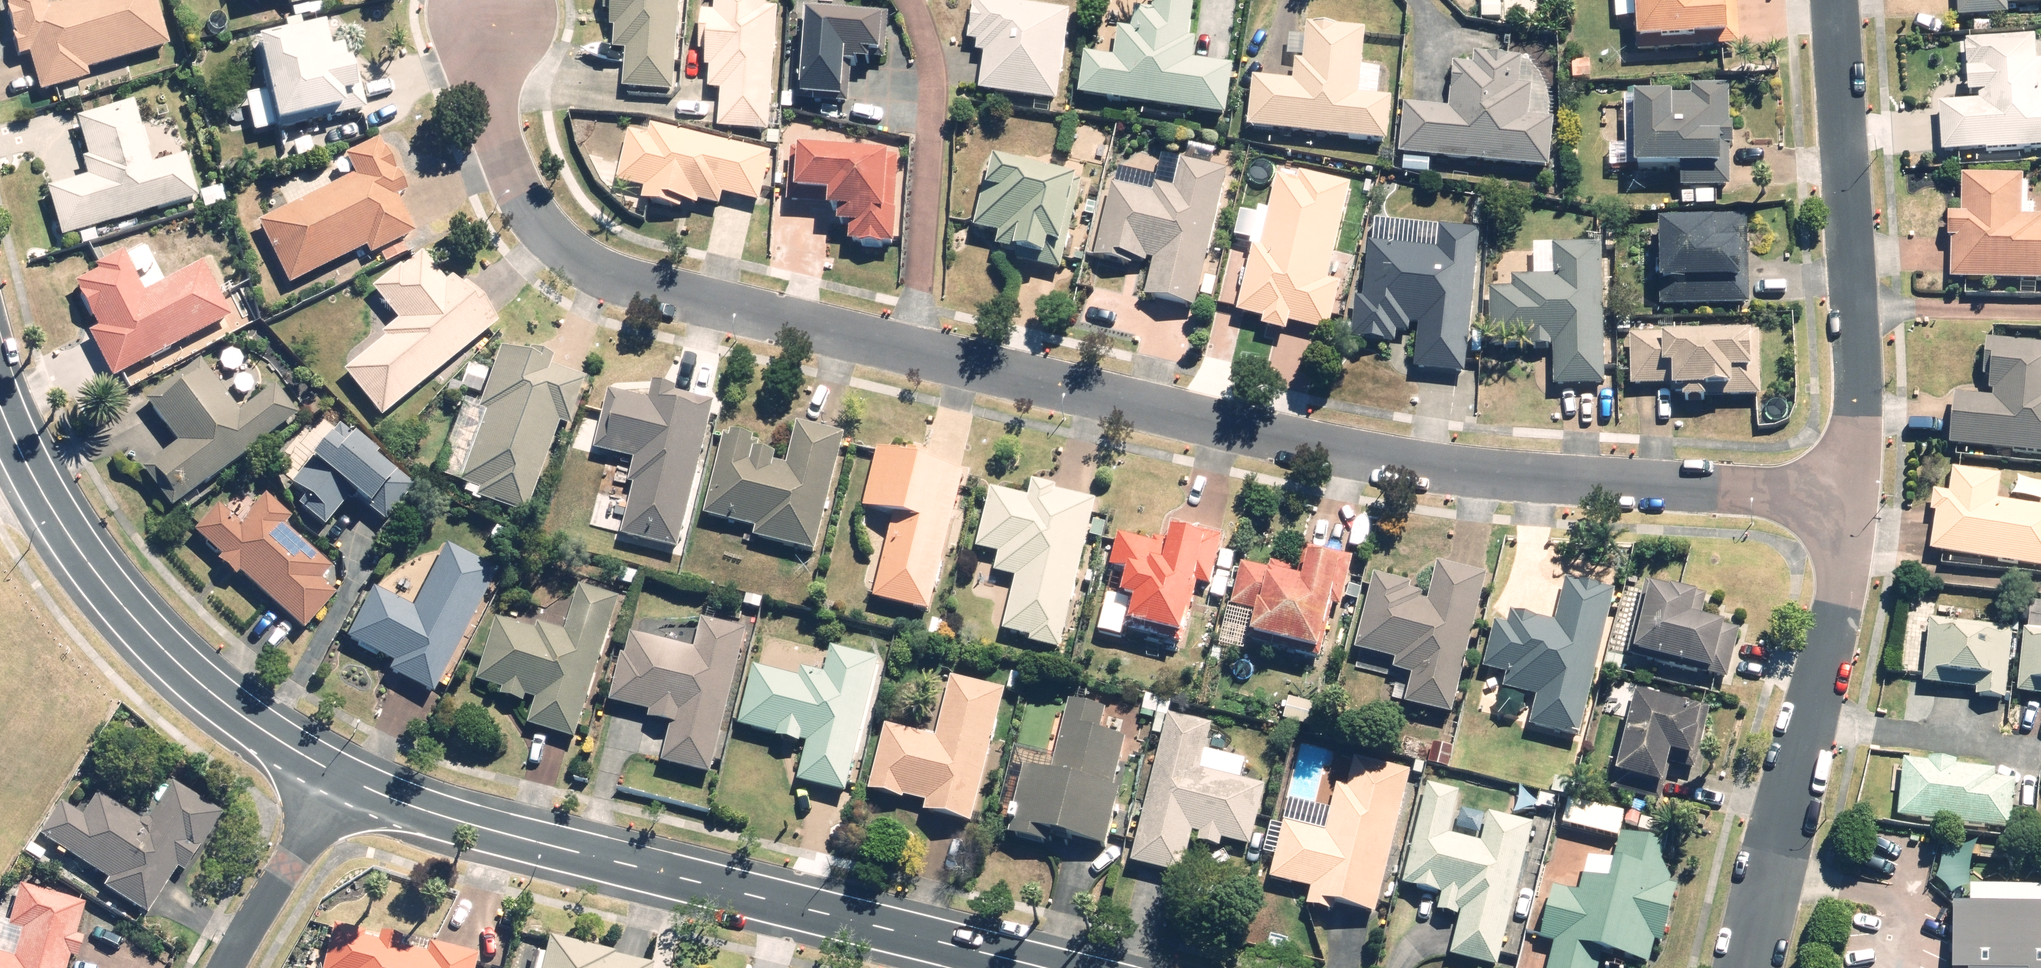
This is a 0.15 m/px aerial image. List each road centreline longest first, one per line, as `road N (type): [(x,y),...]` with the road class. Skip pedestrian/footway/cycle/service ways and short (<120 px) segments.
road 1 (residential): [(1852,508),(1402,462),(1280,441),(633,285),(583,261),(524,204),(506,160),(487,16)]
road 2 (tertiary): [(338,777),(469,824),(1048,967)]
road 3 (tertiary): [(0,407),(27,469),(141,629),(211,691),(338,777)]
road 4 (residential): [(1834,0),(1861,392),(1852,508)]
road 5 (residential): [(1852,508),(1745,964)]
road 6 (residential): [(338,777),(230,967)]

